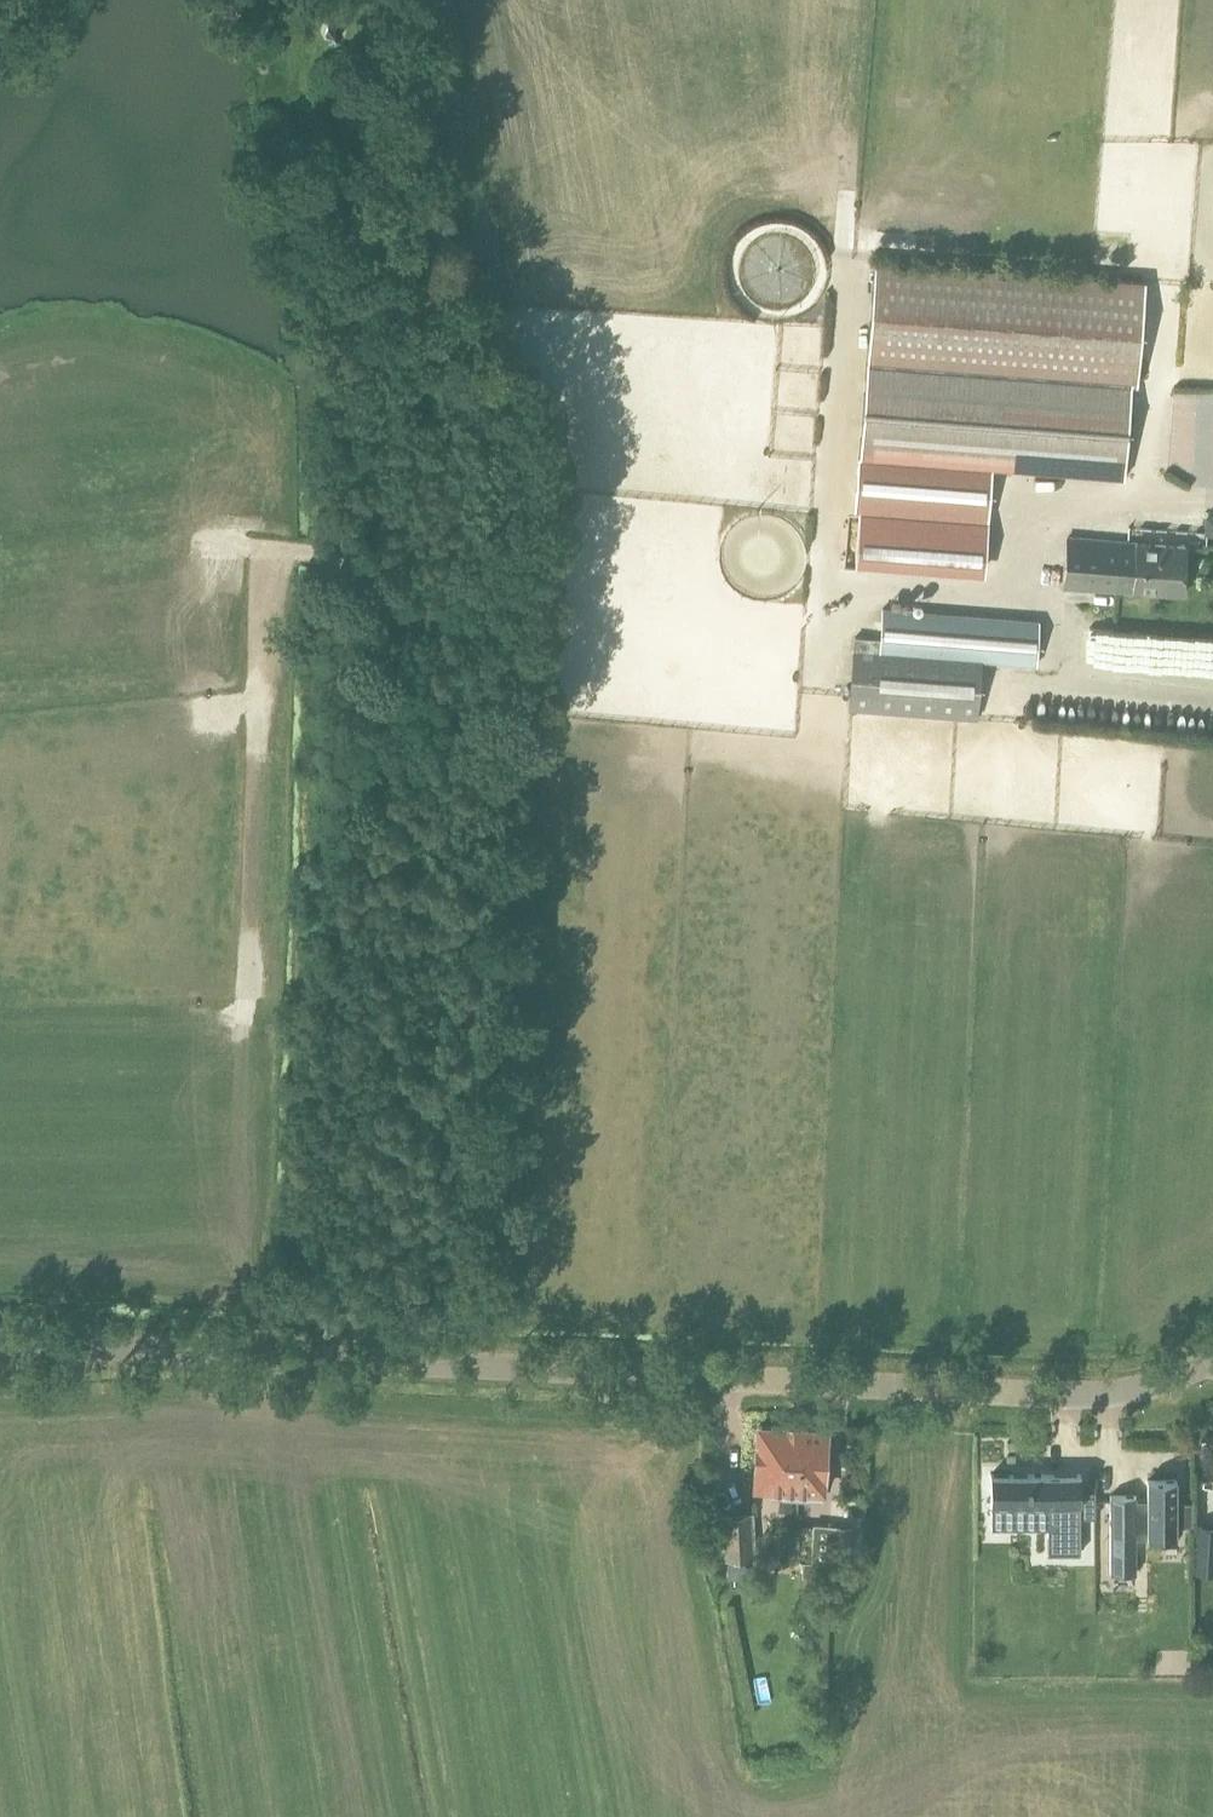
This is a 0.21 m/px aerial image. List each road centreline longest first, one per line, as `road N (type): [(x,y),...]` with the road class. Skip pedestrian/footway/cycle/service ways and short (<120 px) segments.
road 1 (unclassified): [(0,1337),(1021,1395),(1177,1380),(1212,1361)]

